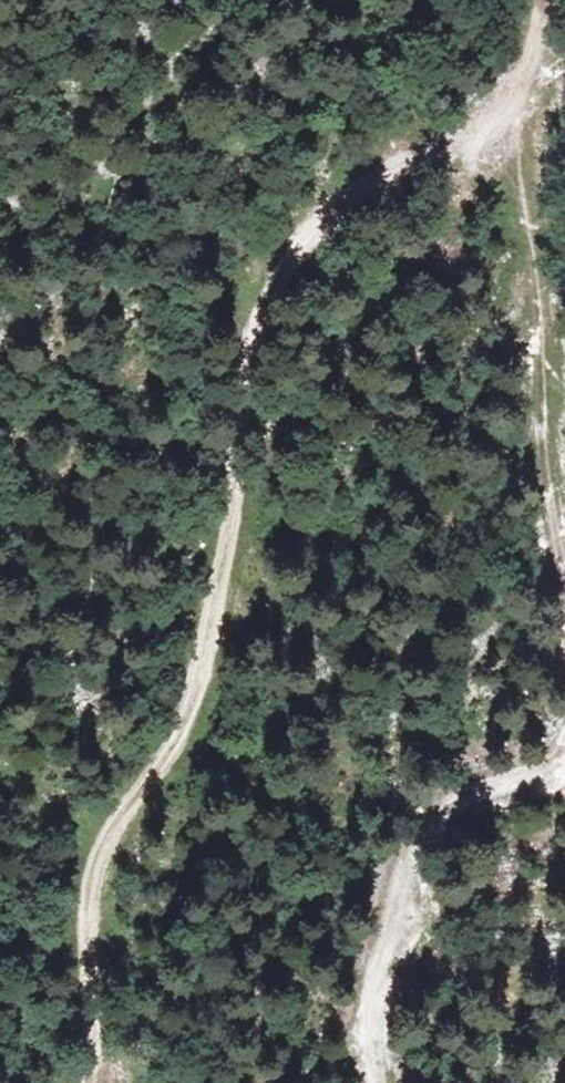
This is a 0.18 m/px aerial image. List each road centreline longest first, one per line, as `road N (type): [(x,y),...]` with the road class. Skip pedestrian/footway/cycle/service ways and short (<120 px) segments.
road 1 (track): [(529,33),(471,113),(343,197),(276,273),(197,683),(111,822),(95,1046),(84,1082)]
road 2 (track): [(564,539),(529,33)]
road 3 (track): [(419,1082),(422,994),(451,877),(502,828),(564,790)]

